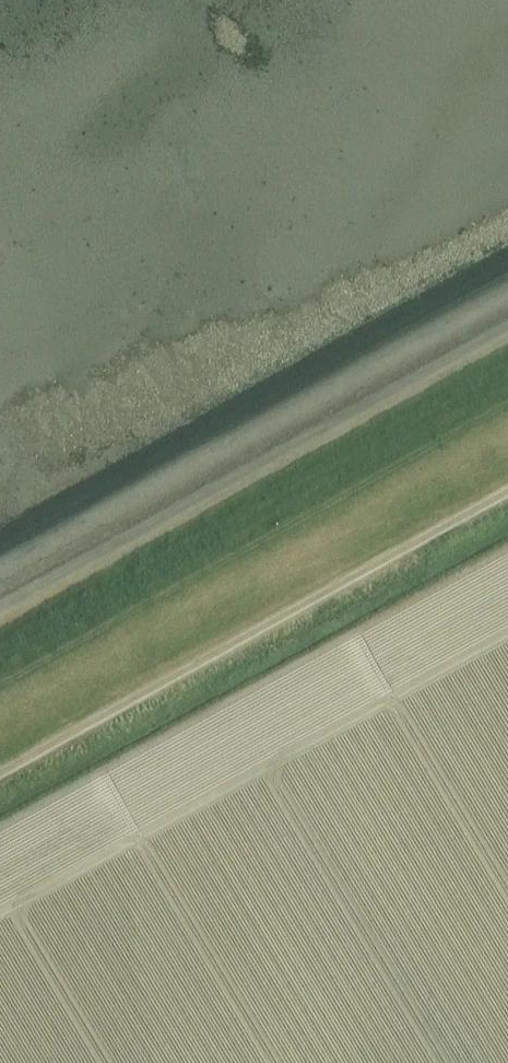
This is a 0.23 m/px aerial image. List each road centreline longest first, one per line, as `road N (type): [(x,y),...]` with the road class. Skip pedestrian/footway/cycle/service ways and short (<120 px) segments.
road 1 (track): [(507,496),(0,778)]

